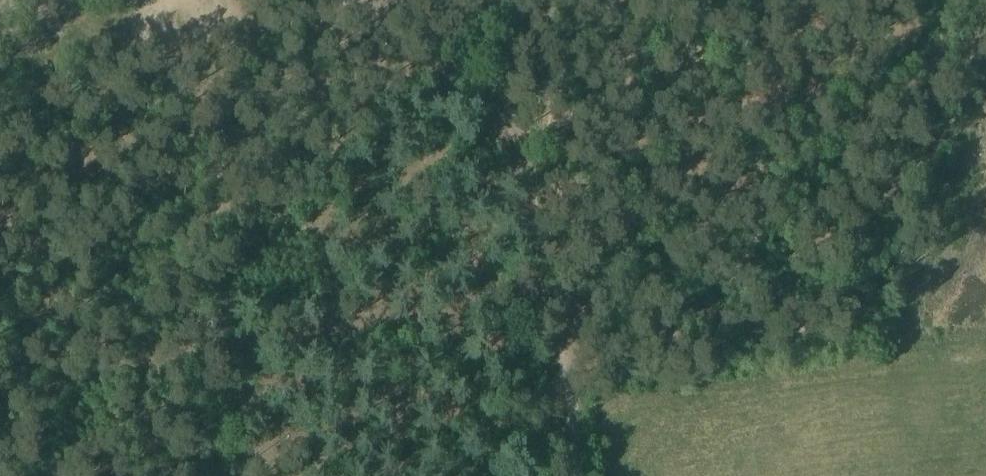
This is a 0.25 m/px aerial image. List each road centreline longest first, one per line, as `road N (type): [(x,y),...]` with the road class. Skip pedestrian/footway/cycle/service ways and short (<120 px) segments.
road 1 (track): [(0,359),(540,294)]
road 2 (track): [(483,0),(540,294)]

